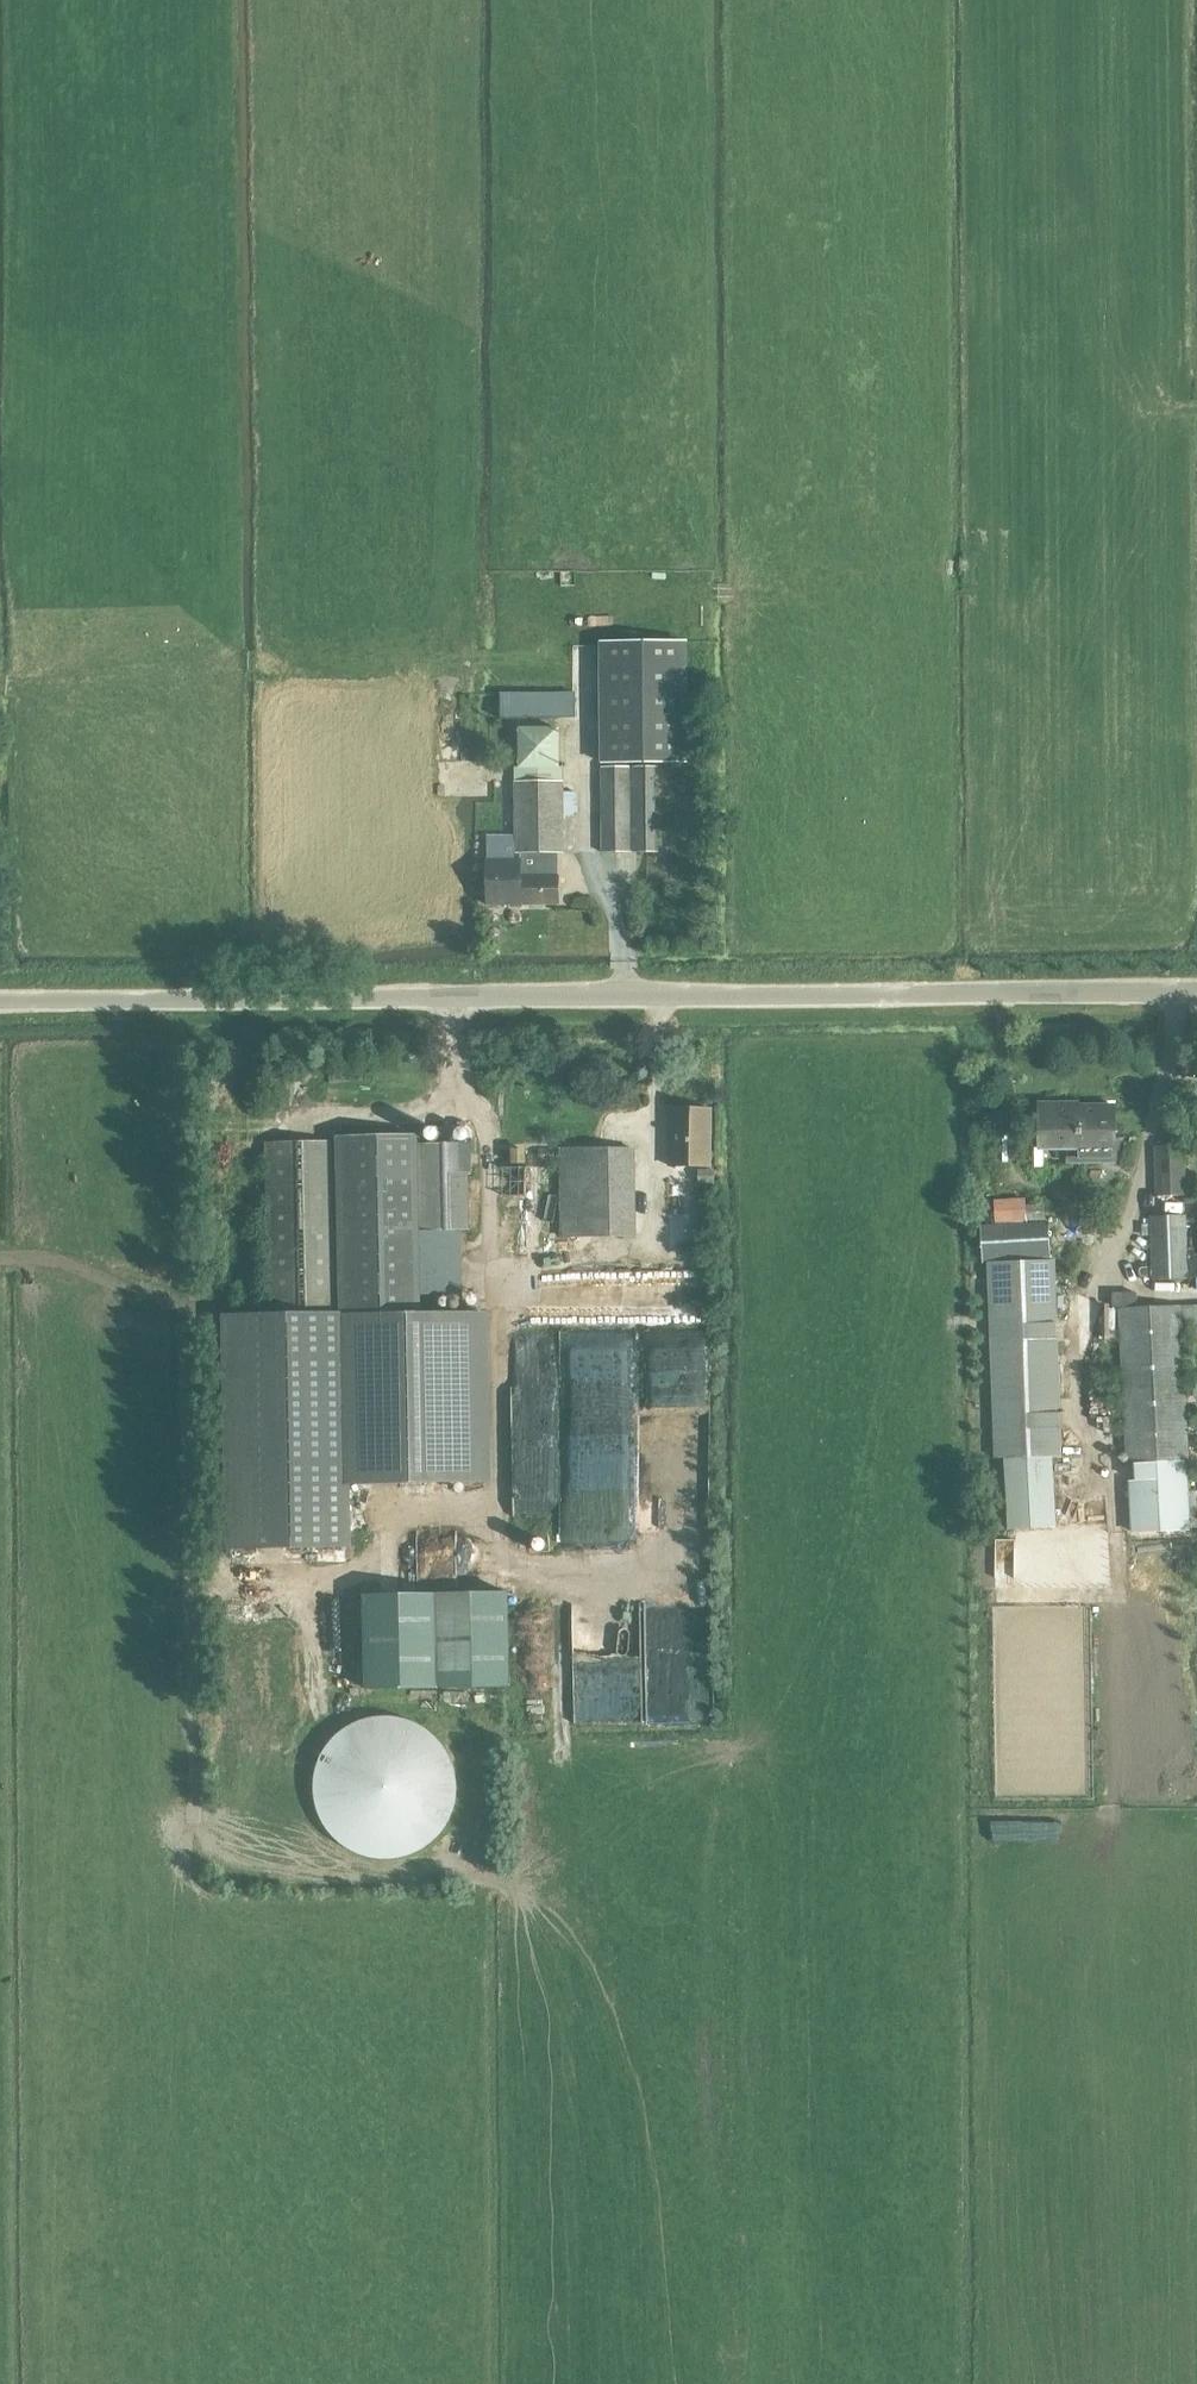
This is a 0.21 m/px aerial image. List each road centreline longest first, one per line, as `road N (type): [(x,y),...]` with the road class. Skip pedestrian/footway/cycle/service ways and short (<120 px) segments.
road 1 (track): [(639,2383),(634,1904),(538,1689),(539,1587),(504,1543),(503,1295),(490,1252),(490,1129),(464,1088),(454,998)]
road 2 (unclassified): [(0,1001),(1196,991)]
road 3 (track): [(53,1259),(161,1125),(478,1110)]
road 4 (track): [(0,1259),(53,1259),(214,1318)]

